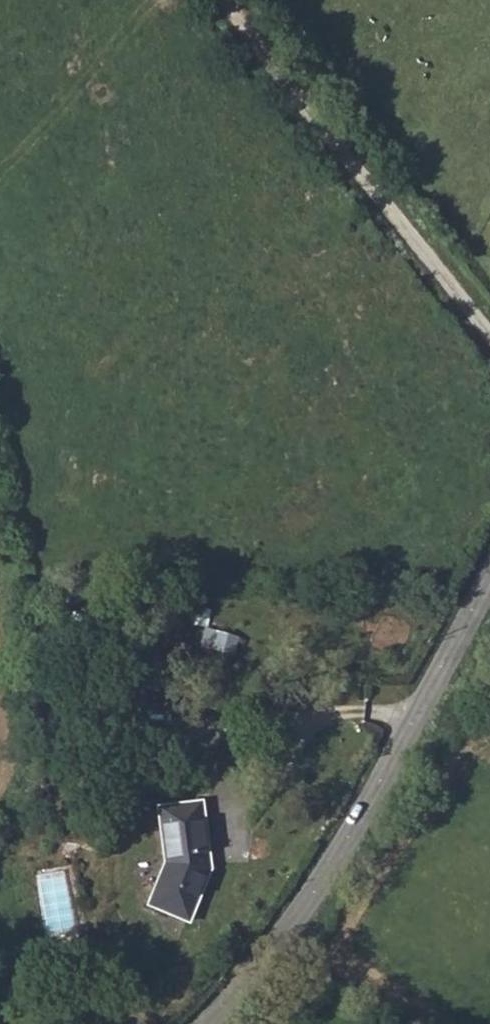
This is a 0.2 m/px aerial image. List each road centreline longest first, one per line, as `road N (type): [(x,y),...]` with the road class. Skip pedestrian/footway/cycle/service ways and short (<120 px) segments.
road 1 (tertiary): [(207,1023),(317,890),(489,583)]
road 2 (track): [(489,327),(234,0)]

